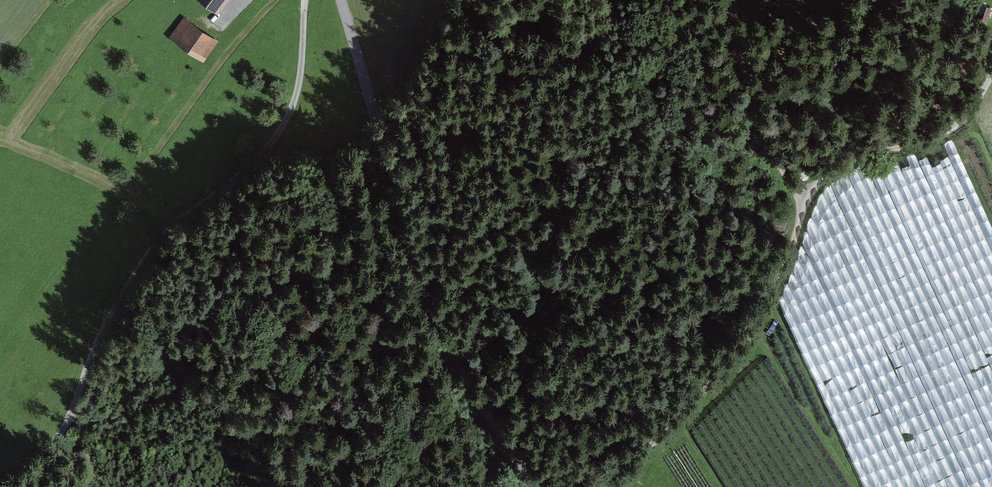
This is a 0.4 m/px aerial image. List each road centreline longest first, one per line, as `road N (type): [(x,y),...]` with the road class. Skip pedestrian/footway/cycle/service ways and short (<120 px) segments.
road 1 (track): [(0,486),(52,439),(134,275),(263,155),(289,119),(307,0)]
road 2 (track): [(991,71),(947,133),(899,152),(854,155),(821,174),(782,281),(742,345),(619,486)]
road 3 (unclassified): [(531,486),(481,404),(403,211),(343,0)]
road 4 (track): [(806,200),(754,107),(733,0)]

